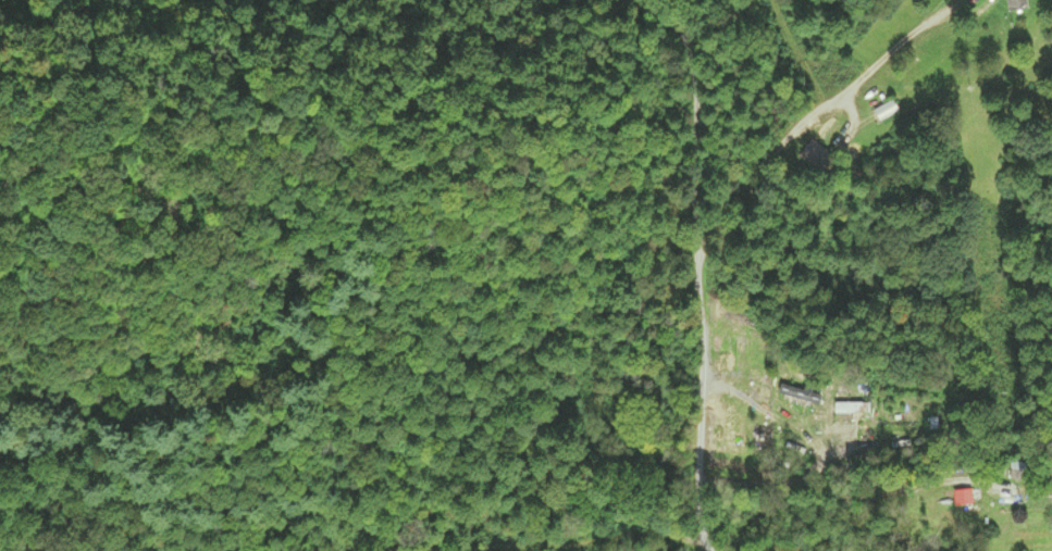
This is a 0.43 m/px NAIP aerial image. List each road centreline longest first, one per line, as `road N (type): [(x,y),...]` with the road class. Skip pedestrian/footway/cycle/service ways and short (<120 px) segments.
road 1 (residential): [(707,549),(698,135),(667,0)]
road 2 (residential): [(709,550),(655,524),(592,510),(513,515)]

